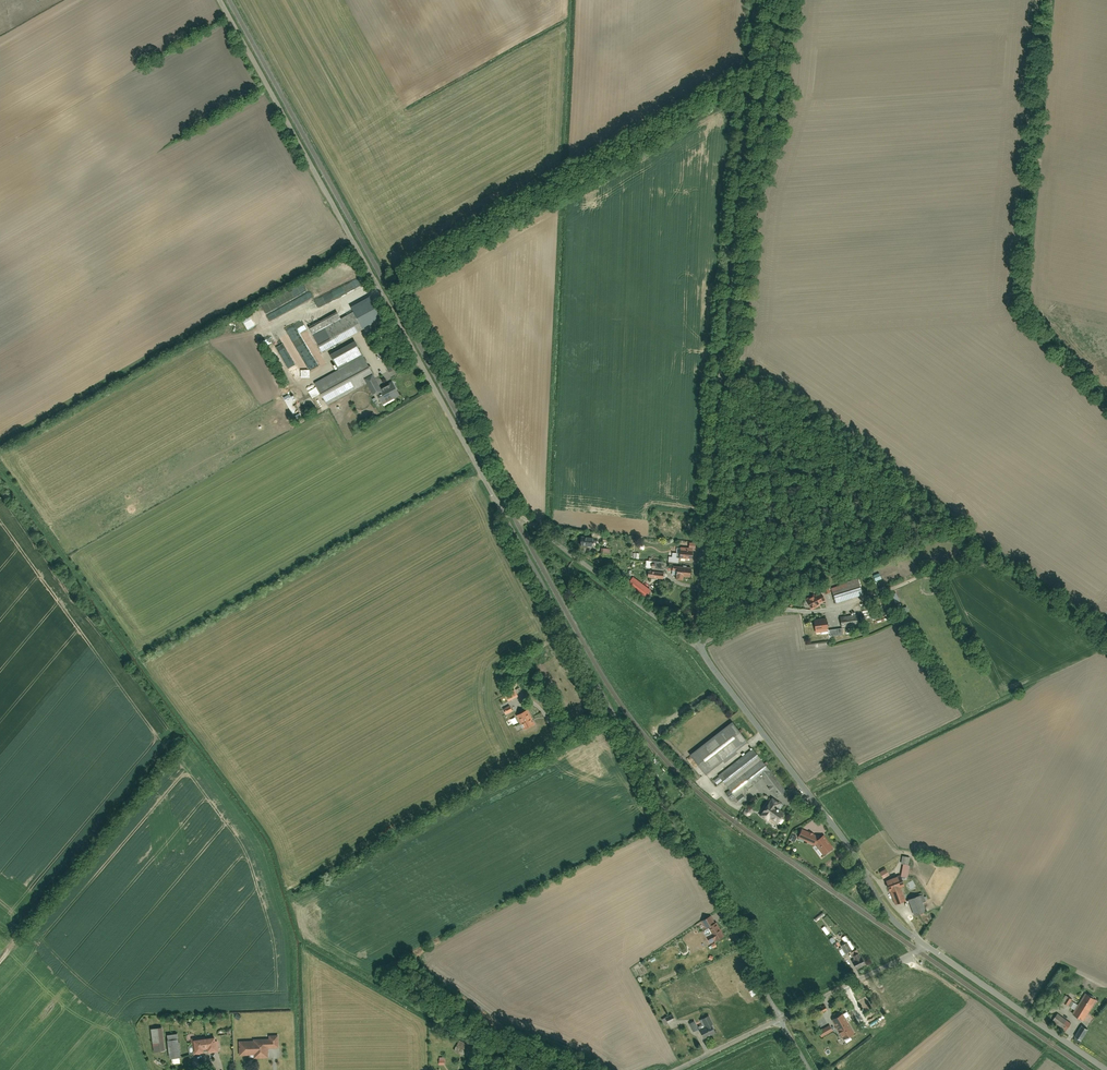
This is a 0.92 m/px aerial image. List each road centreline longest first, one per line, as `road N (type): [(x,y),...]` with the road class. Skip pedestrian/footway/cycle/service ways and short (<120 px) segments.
road 1 (residential): [(757,0),(699,645)]
road 2 (unclassified): [(497,507),(779,1020)]
road 3 (unclassified): [(219,0),(497,507)]
road 4 (track): [(1106,408),(1018,310),(1036,0)]
road 5 (track): [(410,280),(751,75)]
road 6 (residential): [(927,946),(894,922),(699,645)]
road 7 (track): [(1106,636),(983,556),(815,611)]
road 8 (residential): [(699,645),(497,507)]
road 9 (residential): [(1106,1069),(927,946)]
road 10 (unclassified): [(927,946),(779,1020)]
road 11 (residential): [(699,645),(776,611),(815,611)]

